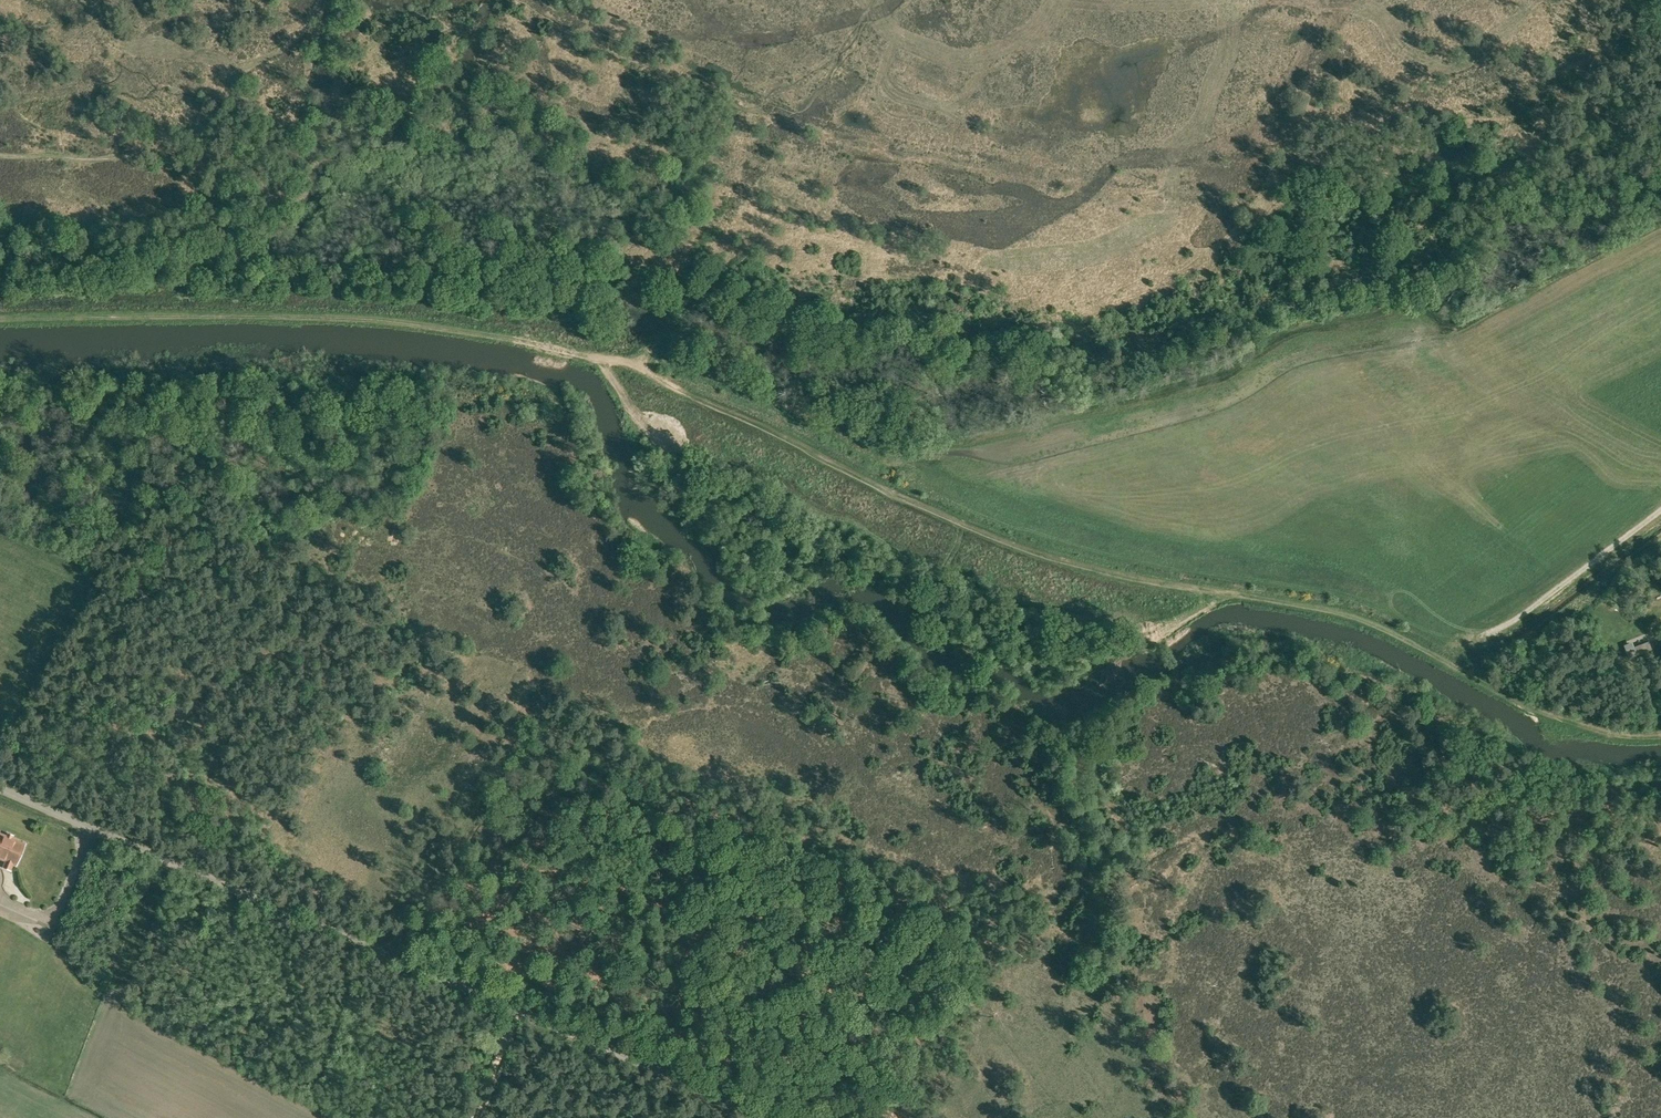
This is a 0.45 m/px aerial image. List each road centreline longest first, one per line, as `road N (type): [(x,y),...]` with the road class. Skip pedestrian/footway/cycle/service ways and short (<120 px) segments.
road 1 (unclassified): [(768,1117),(0,791)]
road 2 (track): [(1223,597),(1093,573),(979,530),(613,361)]
road 3 (track): [(613,361),(379,326),(0,320)]
road 4 (track): [(1660,734),(1585,726),(1467,670),(1223,597)]

